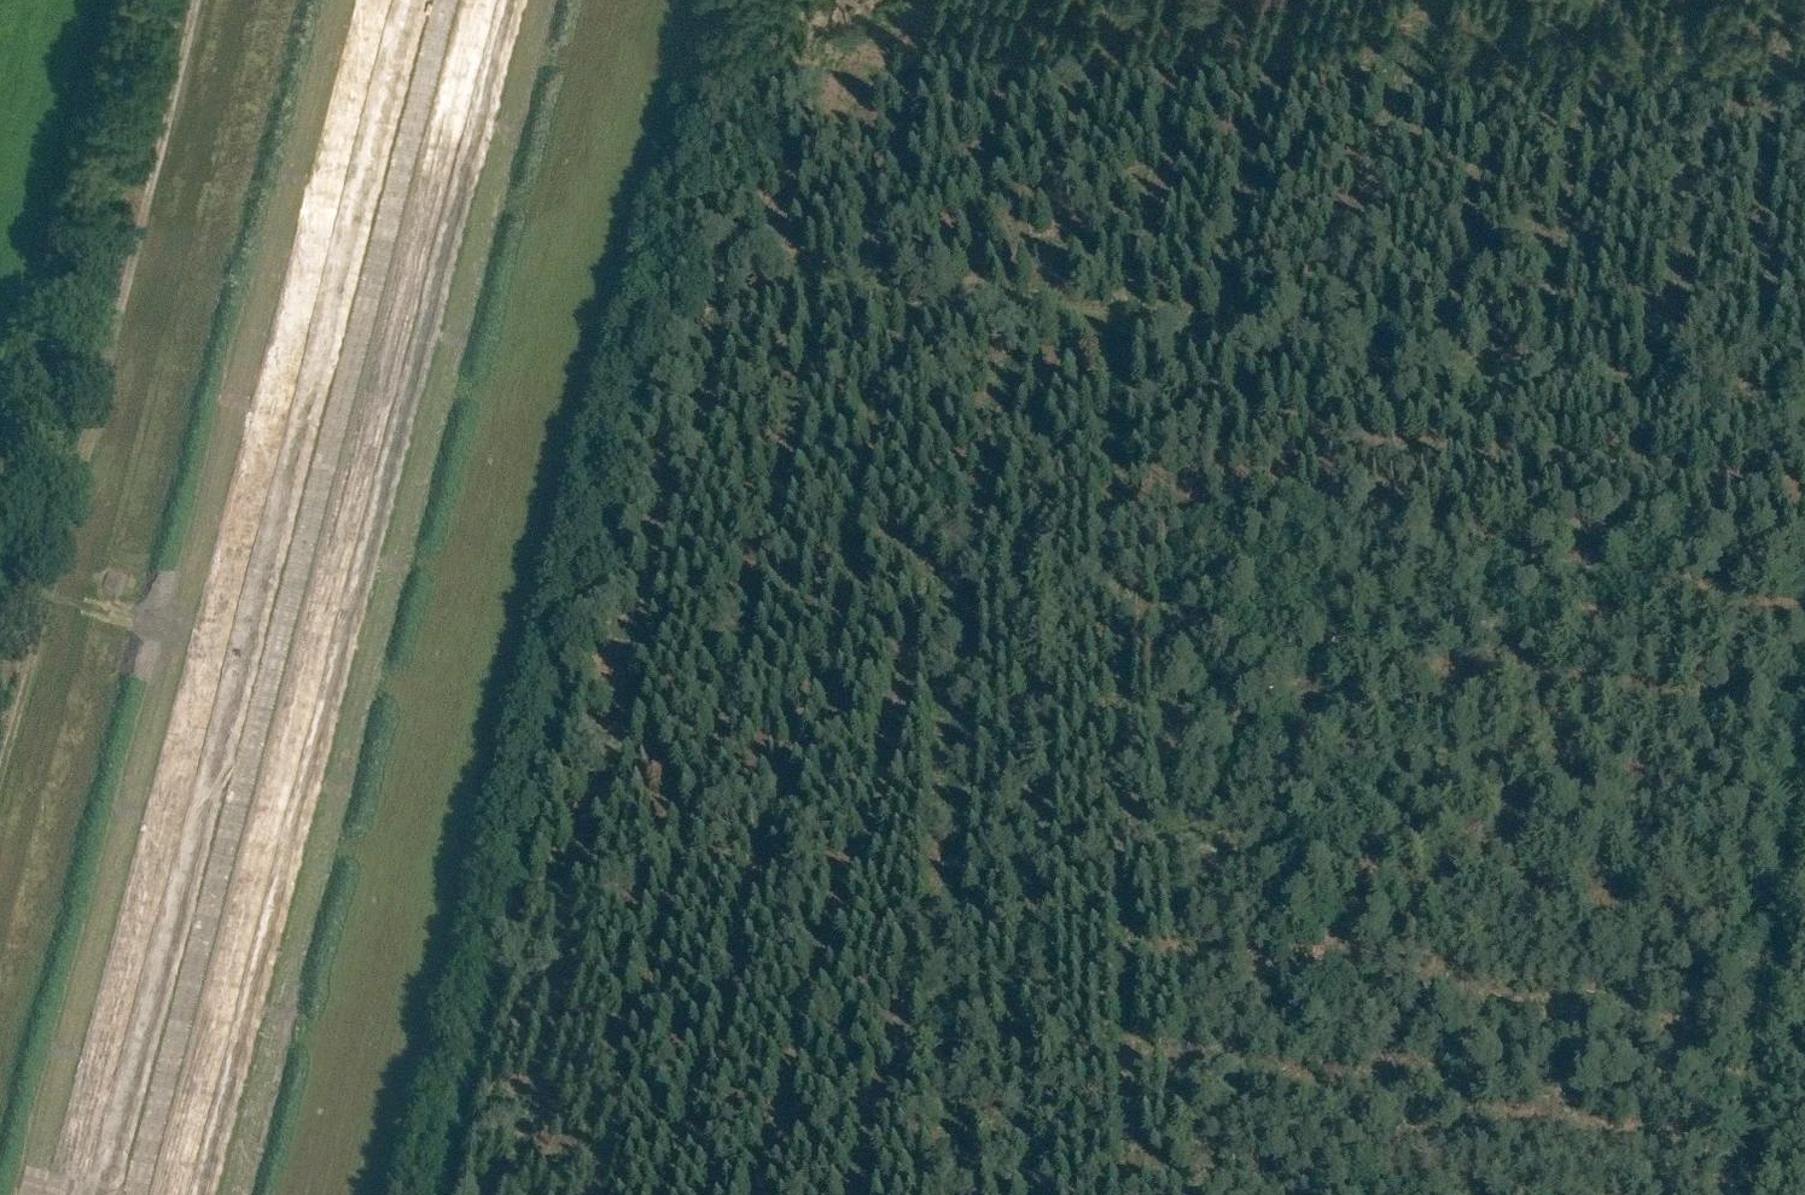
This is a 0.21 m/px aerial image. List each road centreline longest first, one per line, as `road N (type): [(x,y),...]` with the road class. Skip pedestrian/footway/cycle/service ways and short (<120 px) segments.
road 1 (track): [(185,0),(0,658)]
road 2 (track): [(1743,1194),(1804,736)]

